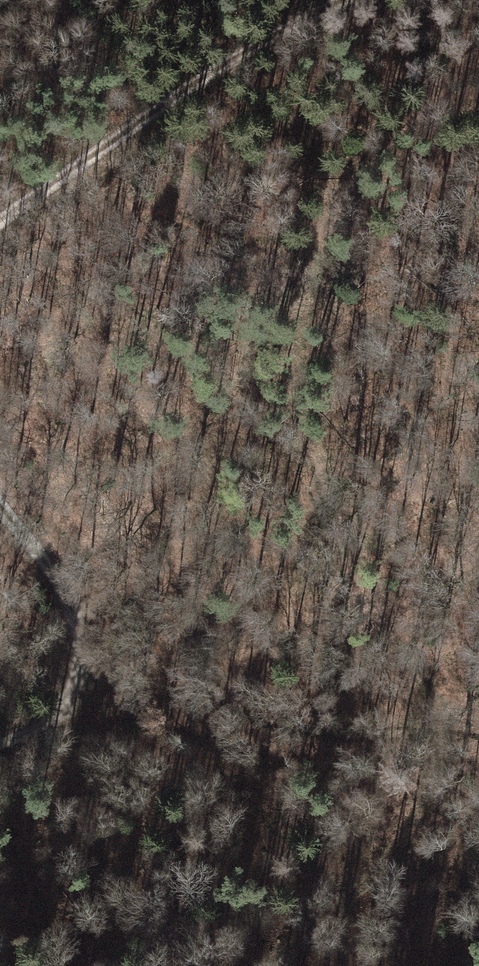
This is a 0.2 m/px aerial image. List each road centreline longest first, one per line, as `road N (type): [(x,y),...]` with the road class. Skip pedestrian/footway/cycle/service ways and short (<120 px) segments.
road 1 (track): [(478,59),(442,88),(328,221),(296,380),(340,517),(426,689),(432,745),(410,825),(348,906),(248,965)]
road 2 (track): [(344,0),(246,47),(134,122),(0,236)]
road 3 (track): [(0,486),(78,594),(97,650),(90,694),(50,727),(0,742)]

